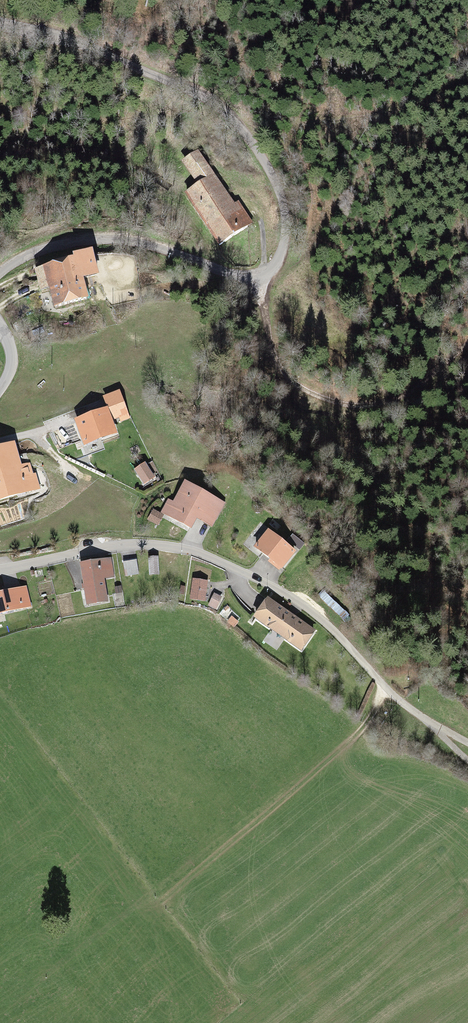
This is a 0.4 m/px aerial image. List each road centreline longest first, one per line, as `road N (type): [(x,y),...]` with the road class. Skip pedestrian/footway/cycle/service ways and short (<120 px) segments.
road 1 (residential): [(0,569),(117,545),(214,557),(304,604),(384,686)]
road 2 (unclassified): [(0,22),(188,87),(234,116),(269,164),(283,200),(282,250),(261,272)]
road 3 (track): [(261,272),(284,370),(333,402),(372,406),(402,397),(467,344)]
road 4 (residential): [(0,270),(51,245),(109,236),(225,271),(261,272)]
road 5 (track): [(270,804),(364,724),(384,686),(432,725)]

